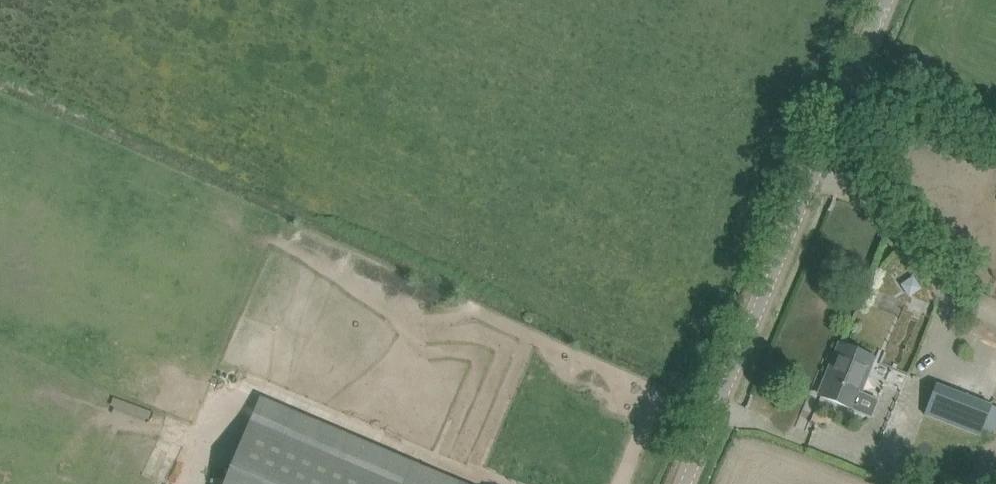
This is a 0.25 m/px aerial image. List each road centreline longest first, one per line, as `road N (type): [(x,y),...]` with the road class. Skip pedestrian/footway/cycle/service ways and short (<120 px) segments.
road 1 (tertiary): [(687,483),(888,0)]

